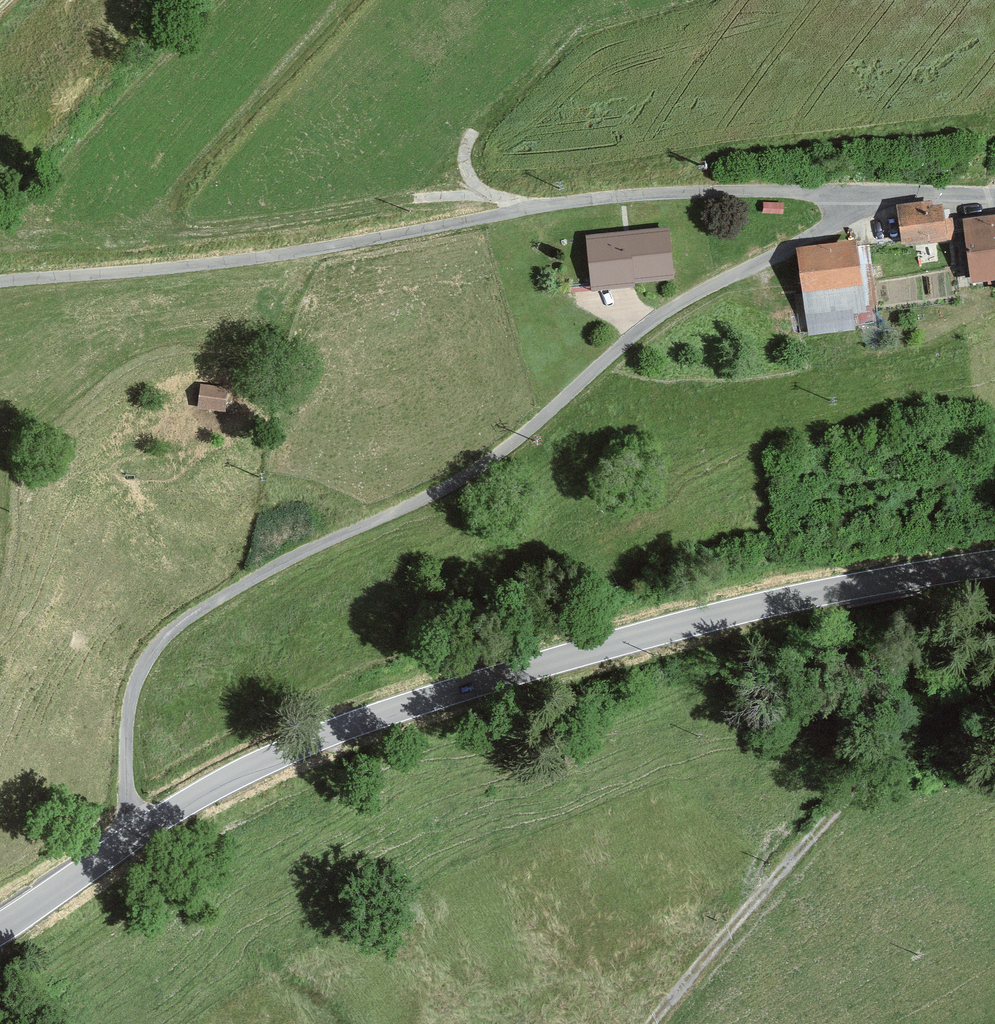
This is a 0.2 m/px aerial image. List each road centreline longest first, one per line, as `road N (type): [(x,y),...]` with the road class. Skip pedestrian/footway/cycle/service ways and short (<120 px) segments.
road 1 (residential): [(863,189),(824,221),(620,340),(454,479),(253,572),(167,630),(134,675),(126,731),(134,838)]
road 2 (secondary): [(994,571),(753,611),(584,654),(298,749),(134,838)]
road 3 (residential): [(863,189),(652,187),(339,240),(0,280)]
road 4 (track): [(994,682),(885,755),(654,1023)]
road 5 (secondary): [(134,838),(0,931)]
road 6 (residential): [(994,191),(863,189)]

